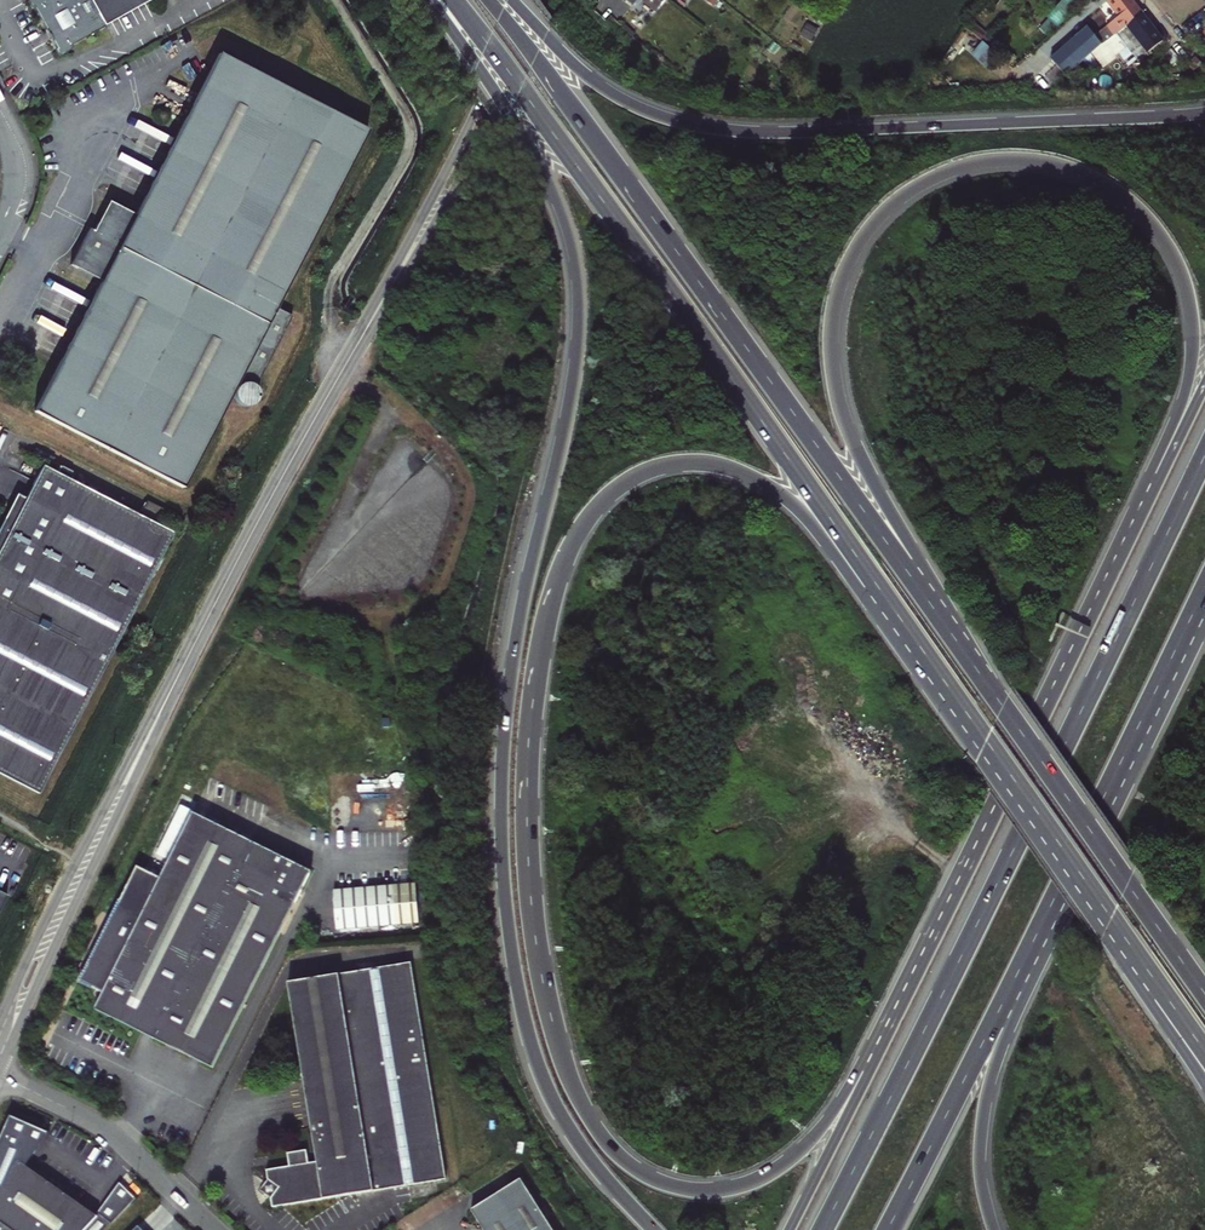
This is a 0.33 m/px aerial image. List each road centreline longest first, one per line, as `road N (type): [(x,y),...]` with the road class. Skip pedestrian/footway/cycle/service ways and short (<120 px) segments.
road 1 (motorway): [(924,960),(830,1117),(764,1176),(726,1190),(678,1189),(611,1148),(563,1061),(541,975),(528,862),(538,666),(569,548),(596,506),(650,470),(703,462),(757,479),(808,520),(911,658),(986,742)]
road 2 (motorway): [(1002,708),(857,448),(831,346),(845,271),(872,226),(932,177),(982,162),(1063,166),(1133,202),(1176,261),(1190,308),(1192,357),(1179,404),(1071,659)]
road 3 (motorway): [(432,0),(543,170),(574,252),(576,367),(507,715),(505,910),(544,1084),(572,1135),(655,1229)]
road 4 (trunk): [(452,0),(986,742)]
road 5 (trunk): [(1002,708),(489,0)]
road 6 (motorway): [(1204,453),(823,1229)]
road 7 (motorway): [(1204,112),(795,132),(695,125),(595,83),(510,0)]
road 8 (secondary): [(373,316),(172,689)]
road 9 (secondary): [(0,1070),(172,689)]
road 10 (secondary): [(172,689),(0,1020)]
road 11 (motorway): [(1045,917),(1204,587)]
road 12 (trunk): [(1204,994),(1002,708)]
road 13 (motorway): [(888,1229),(1045,917)]
road 14 (secondary): [(373,316),(450,197),(528,16)]
road 15 (secondary): [(528,16),(373,316)]
road 16 (motorway): [(1071,659),(924,960)]
road 17 (motorway): [(994,1229),(981,1180),(984,1109),(1045,917)]
road 18 (motorway): [(1204,385),(1071,659)]
road 19 (motorway): [(924,960),(789,1229)]
road 20 (residential): [(0,1076),(103,1127),(214,1229)]
road 21 (trunk): [(986,742),(1111,919)]
road 22 (motorway): [(1111,919),(1136,981),(1204,1081)]
road 23 (trunk): [(1111,919),(1204,1052)]

